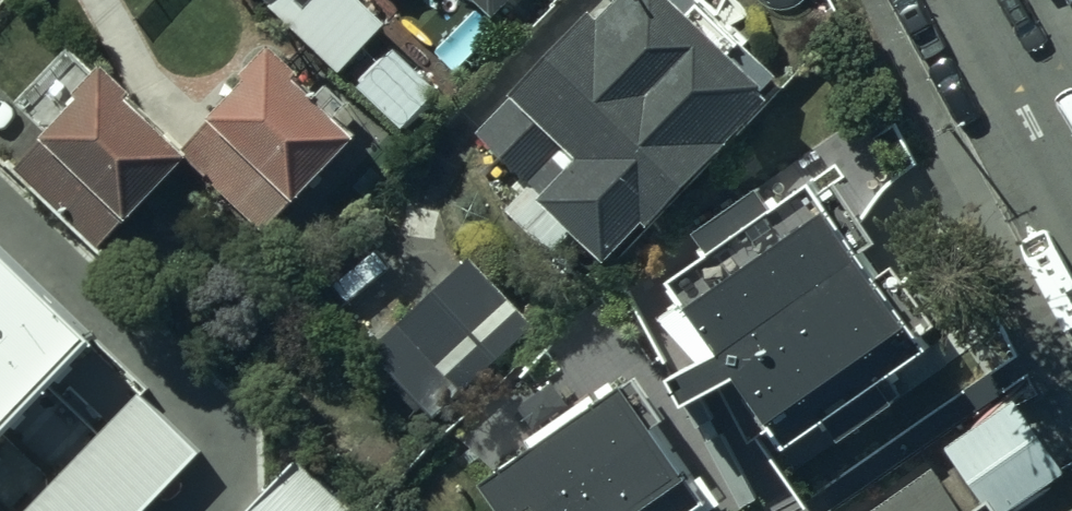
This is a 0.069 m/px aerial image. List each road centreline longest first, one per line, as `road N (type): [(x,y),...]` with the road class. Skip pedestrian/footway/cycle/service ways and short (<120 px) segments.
road 1 (residential): [(982,0),(1071,166)]

